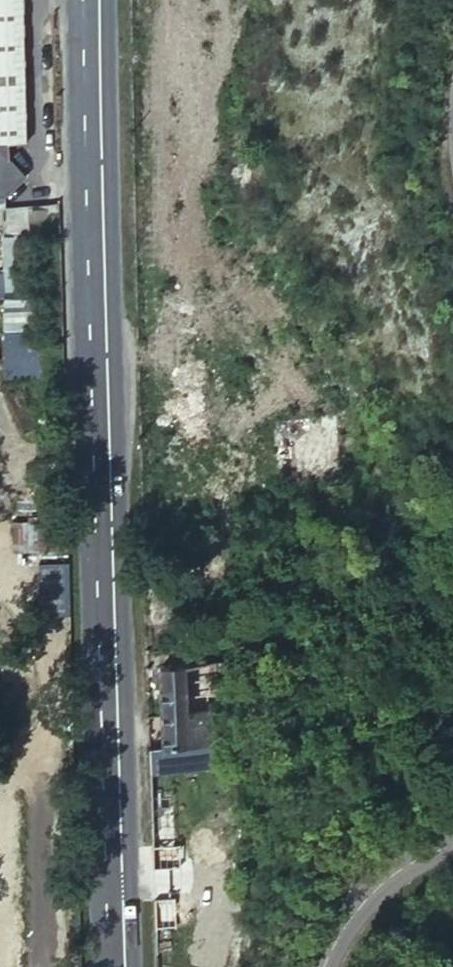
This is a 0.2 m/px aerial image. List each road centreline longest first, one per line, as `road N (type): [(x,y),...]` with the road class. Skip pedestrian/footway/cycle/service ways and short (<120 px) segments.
road 1 (primary): [(120,966),(95,0)]
road 2 (secondary): [(452,843),(379,887),(328,966)]

